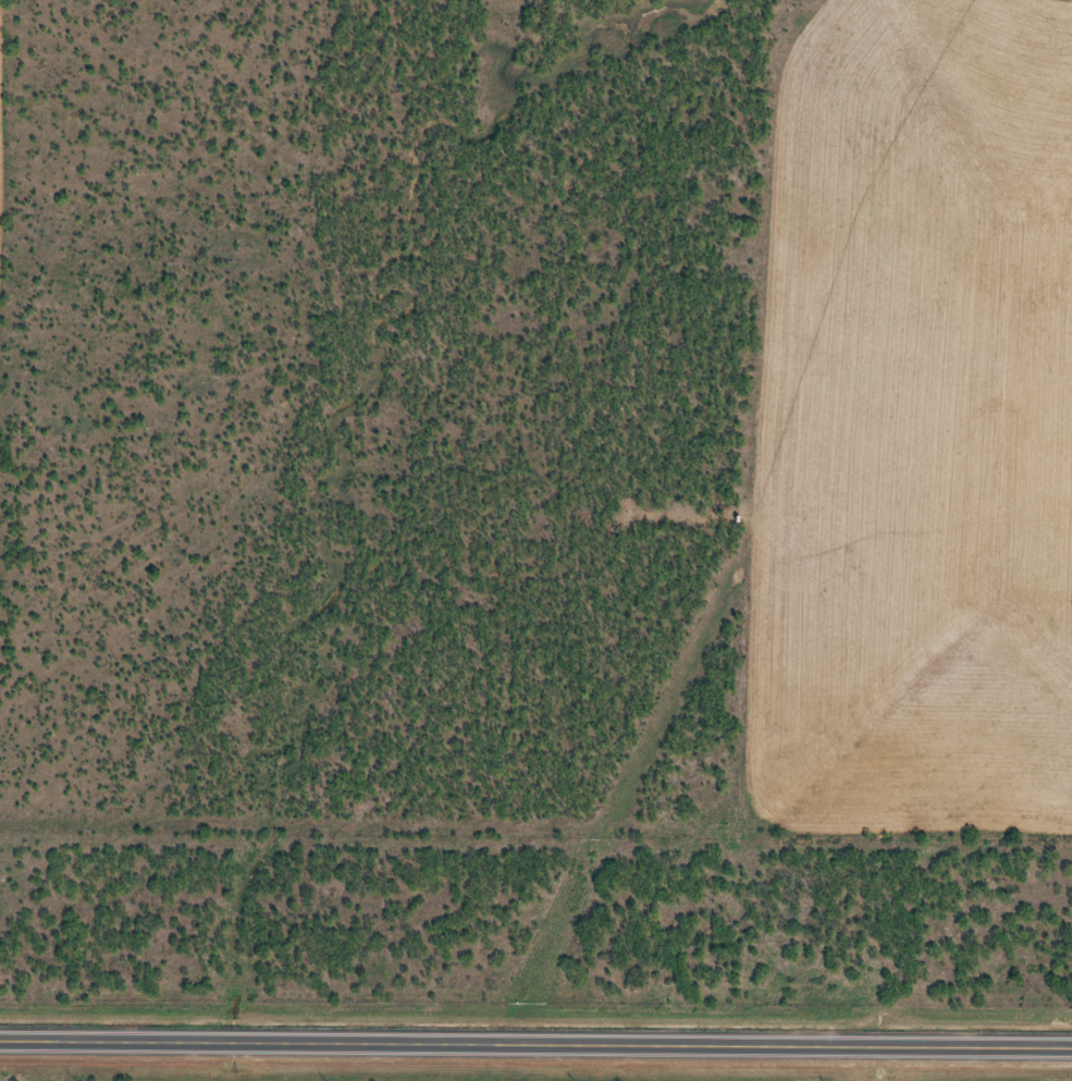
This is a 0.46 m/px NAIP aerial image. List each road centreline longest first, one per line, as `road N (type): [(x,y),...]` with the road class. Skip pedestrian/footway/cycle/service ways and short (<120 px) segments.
road 1 (primary): [(1071,1047),(0,1042)]

